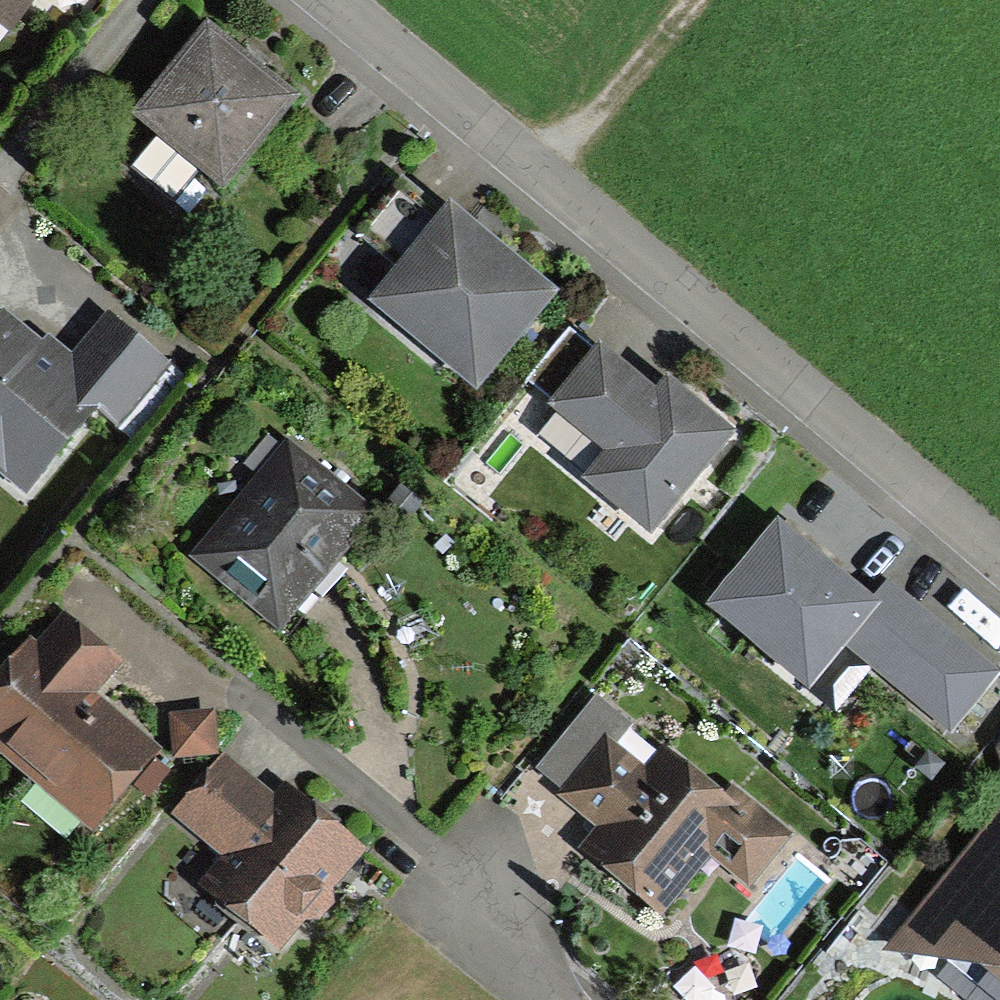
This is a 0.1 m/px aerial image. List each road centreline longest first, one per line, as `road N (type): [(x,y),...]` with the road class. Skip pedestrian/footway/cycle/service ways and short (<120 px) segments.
road 1 (residential): [(323,0),(999,553)]
road 2 (track): [(533,172),(677,0)]
road 3 (residential): [(563,999),(452,907)]

